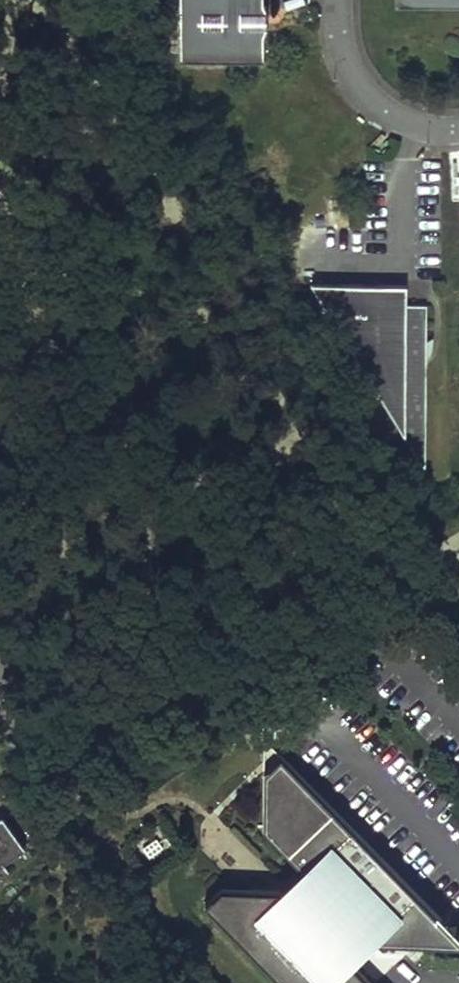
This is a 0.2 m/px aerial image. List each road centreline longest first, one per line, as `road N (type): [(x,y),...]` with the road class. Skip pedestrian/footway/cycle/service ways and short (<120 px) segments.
road 1 (residential): [(336,0),(345,64),(368,97),(420,127),(458,131)]

